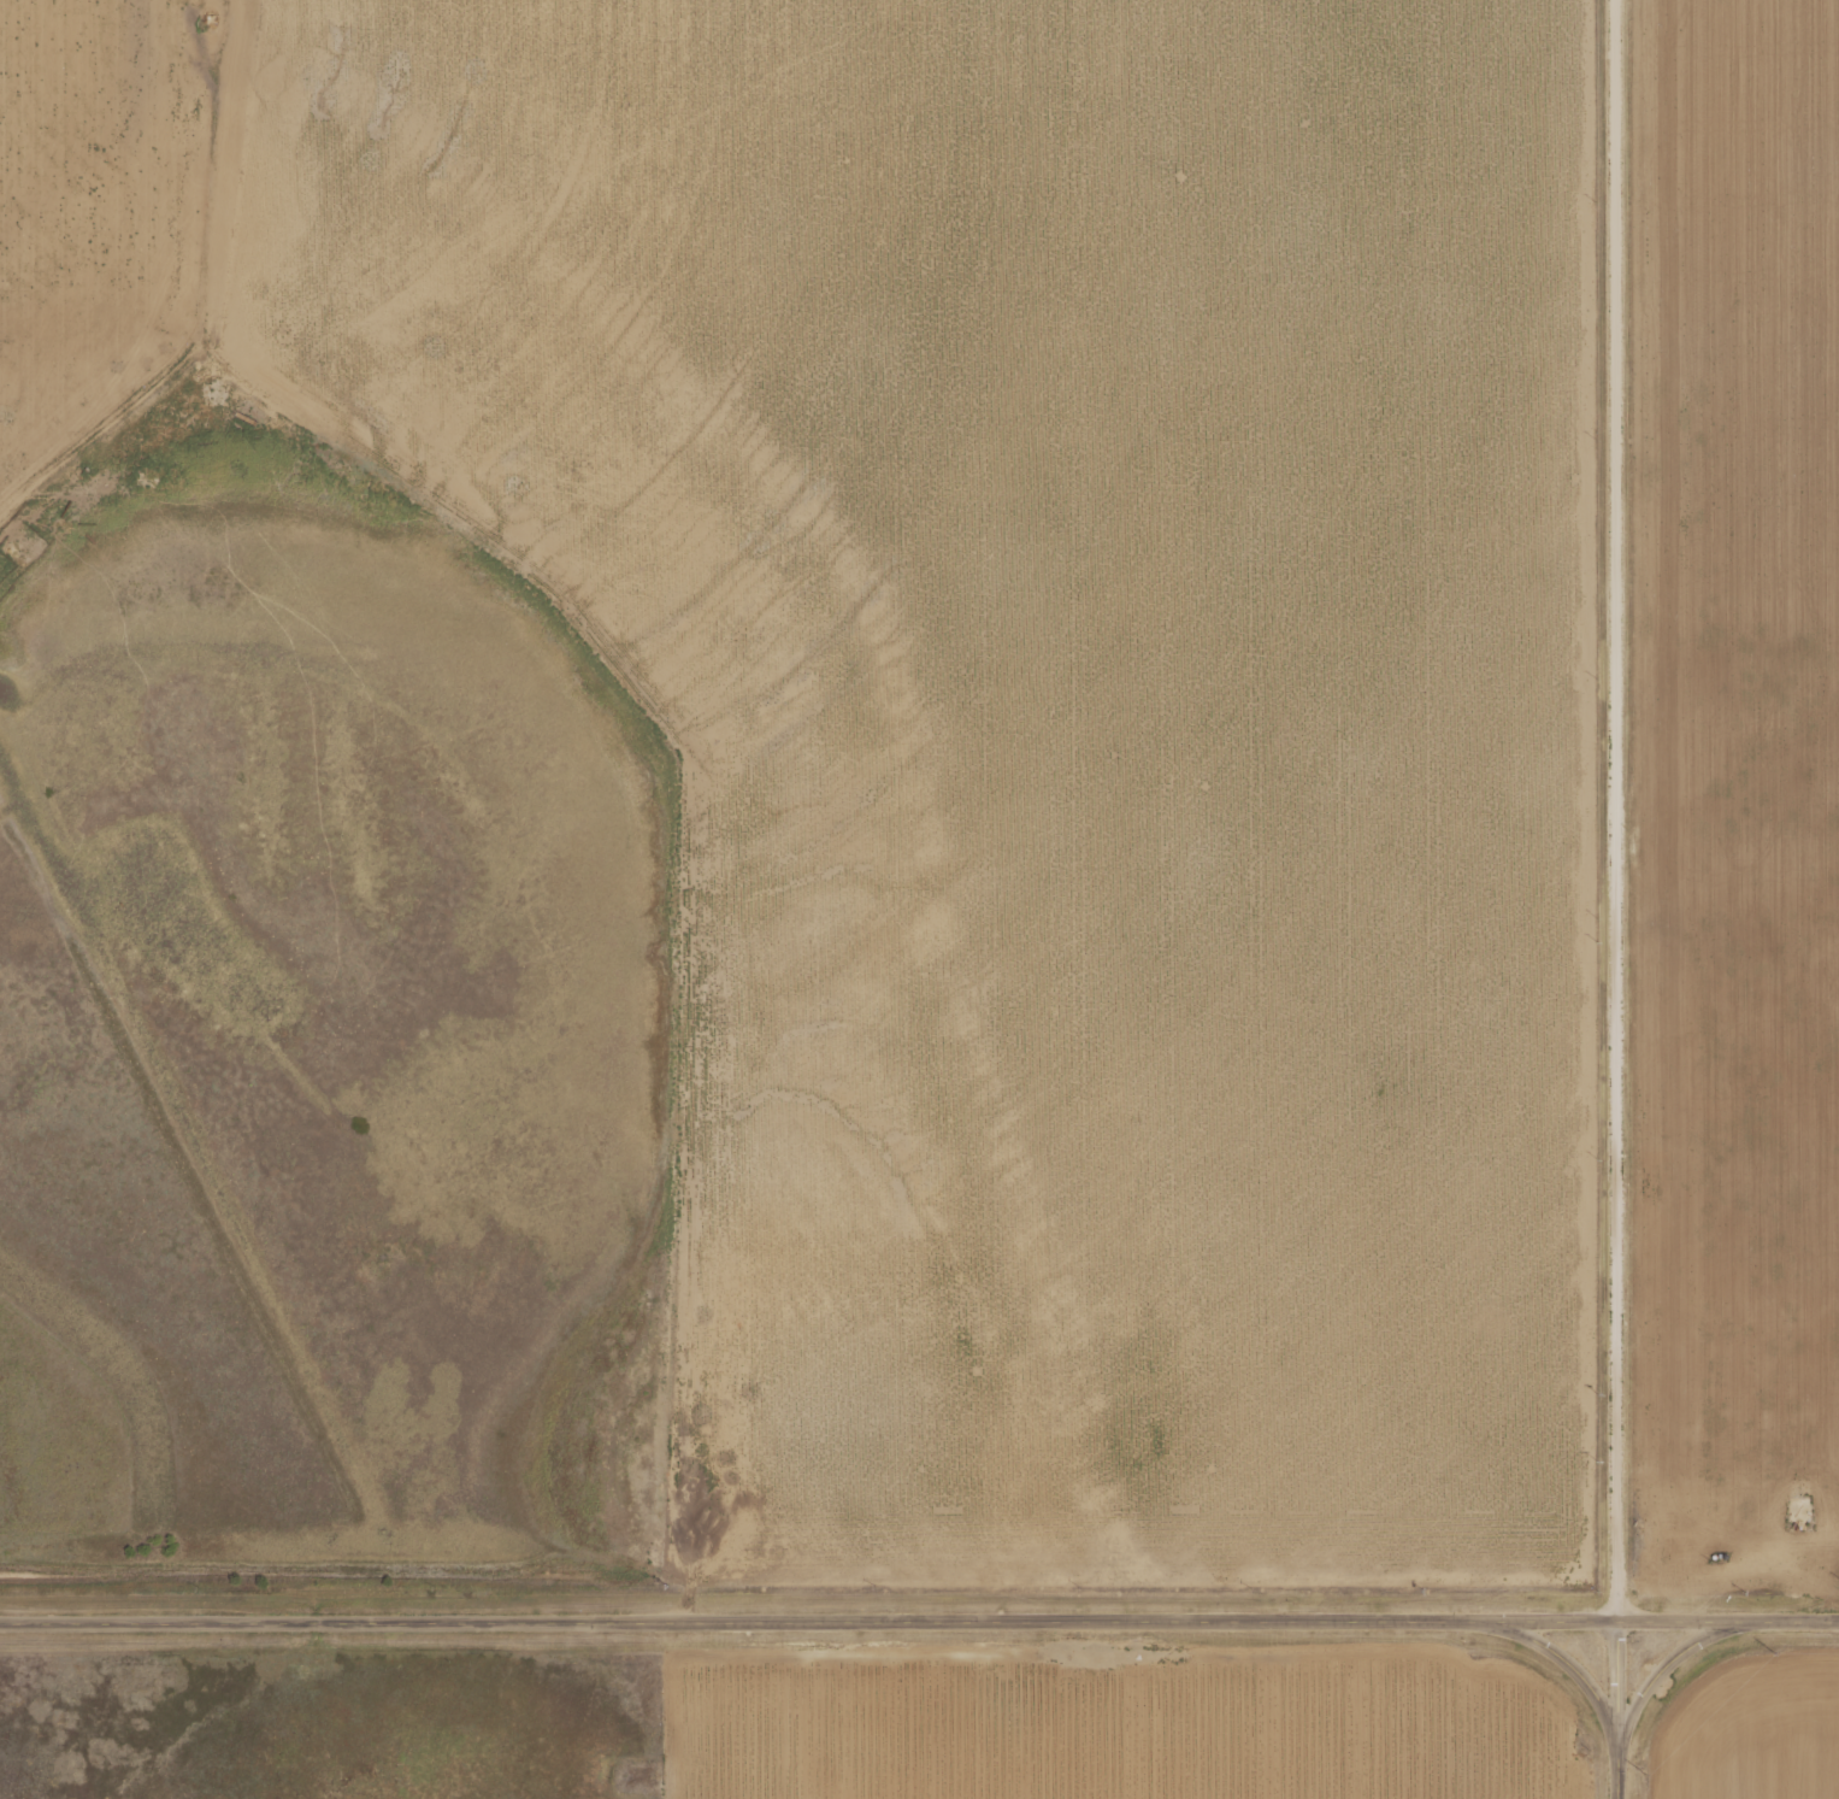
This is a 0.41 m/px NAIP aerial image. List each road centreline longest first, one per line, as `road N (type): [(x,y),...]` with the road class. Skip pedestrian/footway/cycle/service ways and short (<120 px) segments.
road 1 (residential): [(1614,1627),(1597,0)]
road 2 (secondary): [(0,1634),(1614,1627)]
road 3 (secondary): [(1838,1632),(1614,1627)]
road 4 (secondary): [(1486,1628),(1558,1666),(1591,1697),(1613,1742)]
road 5 (secondary): [(1614,1627),(1613,1798)]
road 6 (secondary): [(1613,1742),(1675,1658),(1726,1630)]

